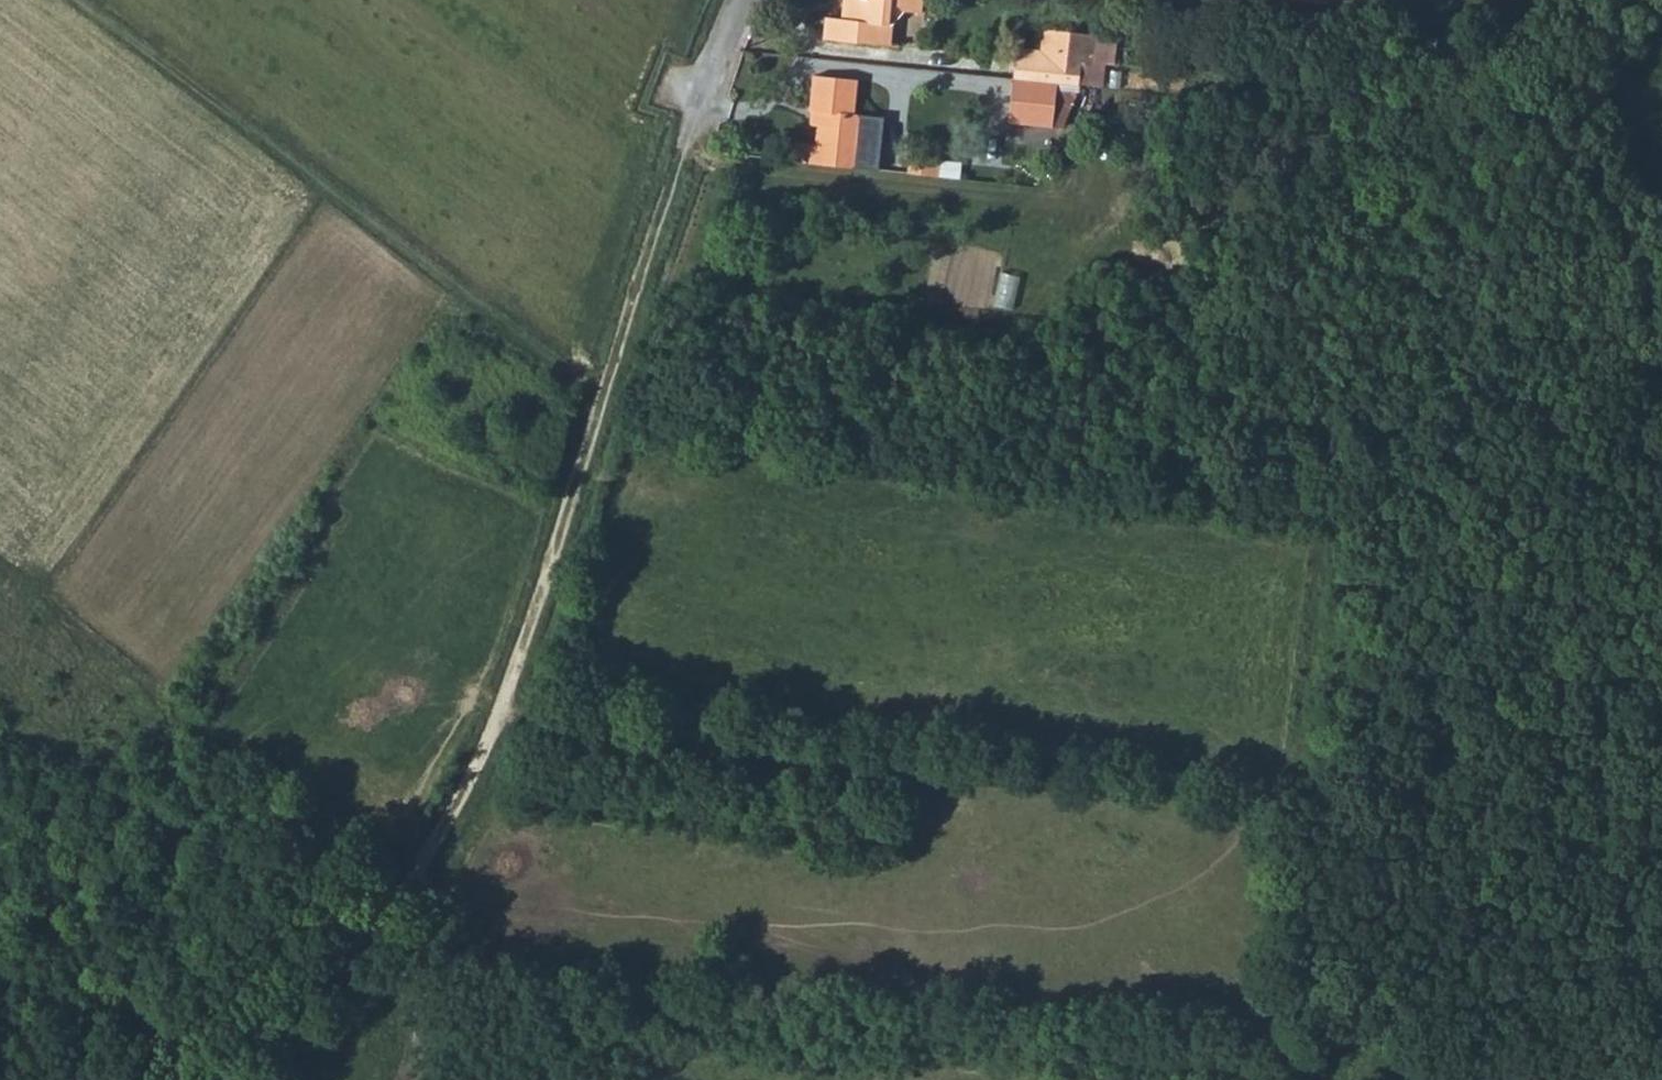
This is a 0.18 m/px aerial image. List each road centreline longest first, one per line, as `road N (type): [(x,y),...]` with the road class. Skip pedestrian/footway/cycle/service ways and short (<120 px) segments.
road 1 (track): [(208,1079),(420,872),(473,777),(675,163)]
road 2 (residential): [(675,163),(749,0)]

